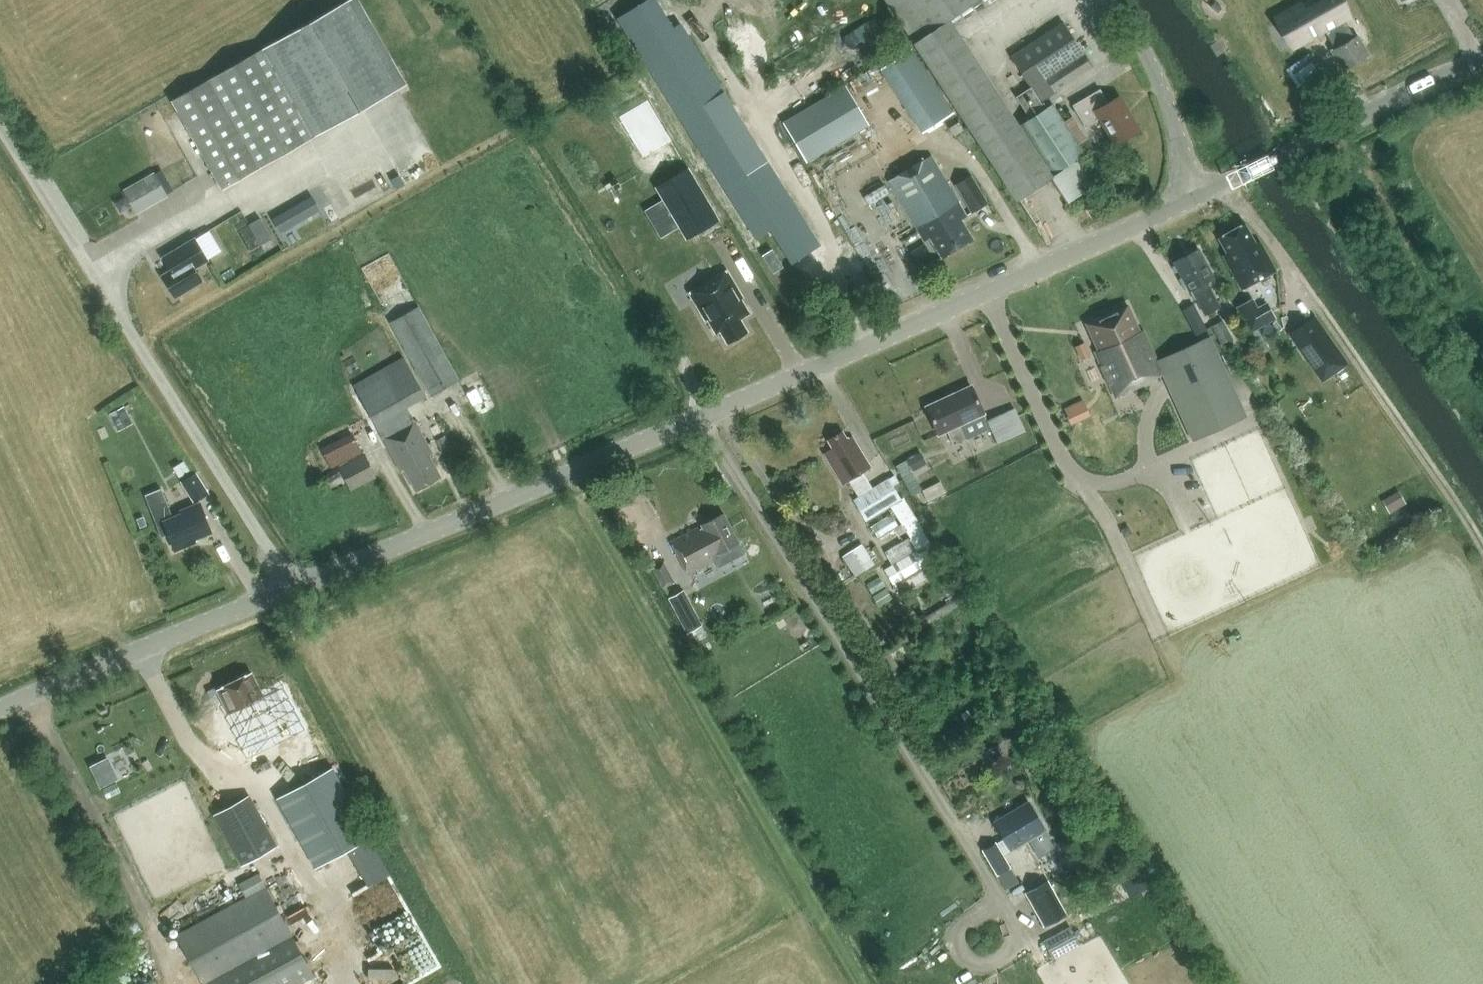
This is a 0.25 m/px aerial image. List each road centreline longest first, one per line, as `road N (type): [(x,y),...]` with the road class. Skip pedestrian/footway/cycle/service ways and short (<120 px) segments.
road 1 (tertiary): [(0,714),(1182,201)]
road 2 (track): [(1224,183),(1266,231),(1482,548)]
road 3 (tertiary): [(1482,64),(1283,154)]
road 4 (unclassified): [(1182,201),(1162,89),(1110,0)]

